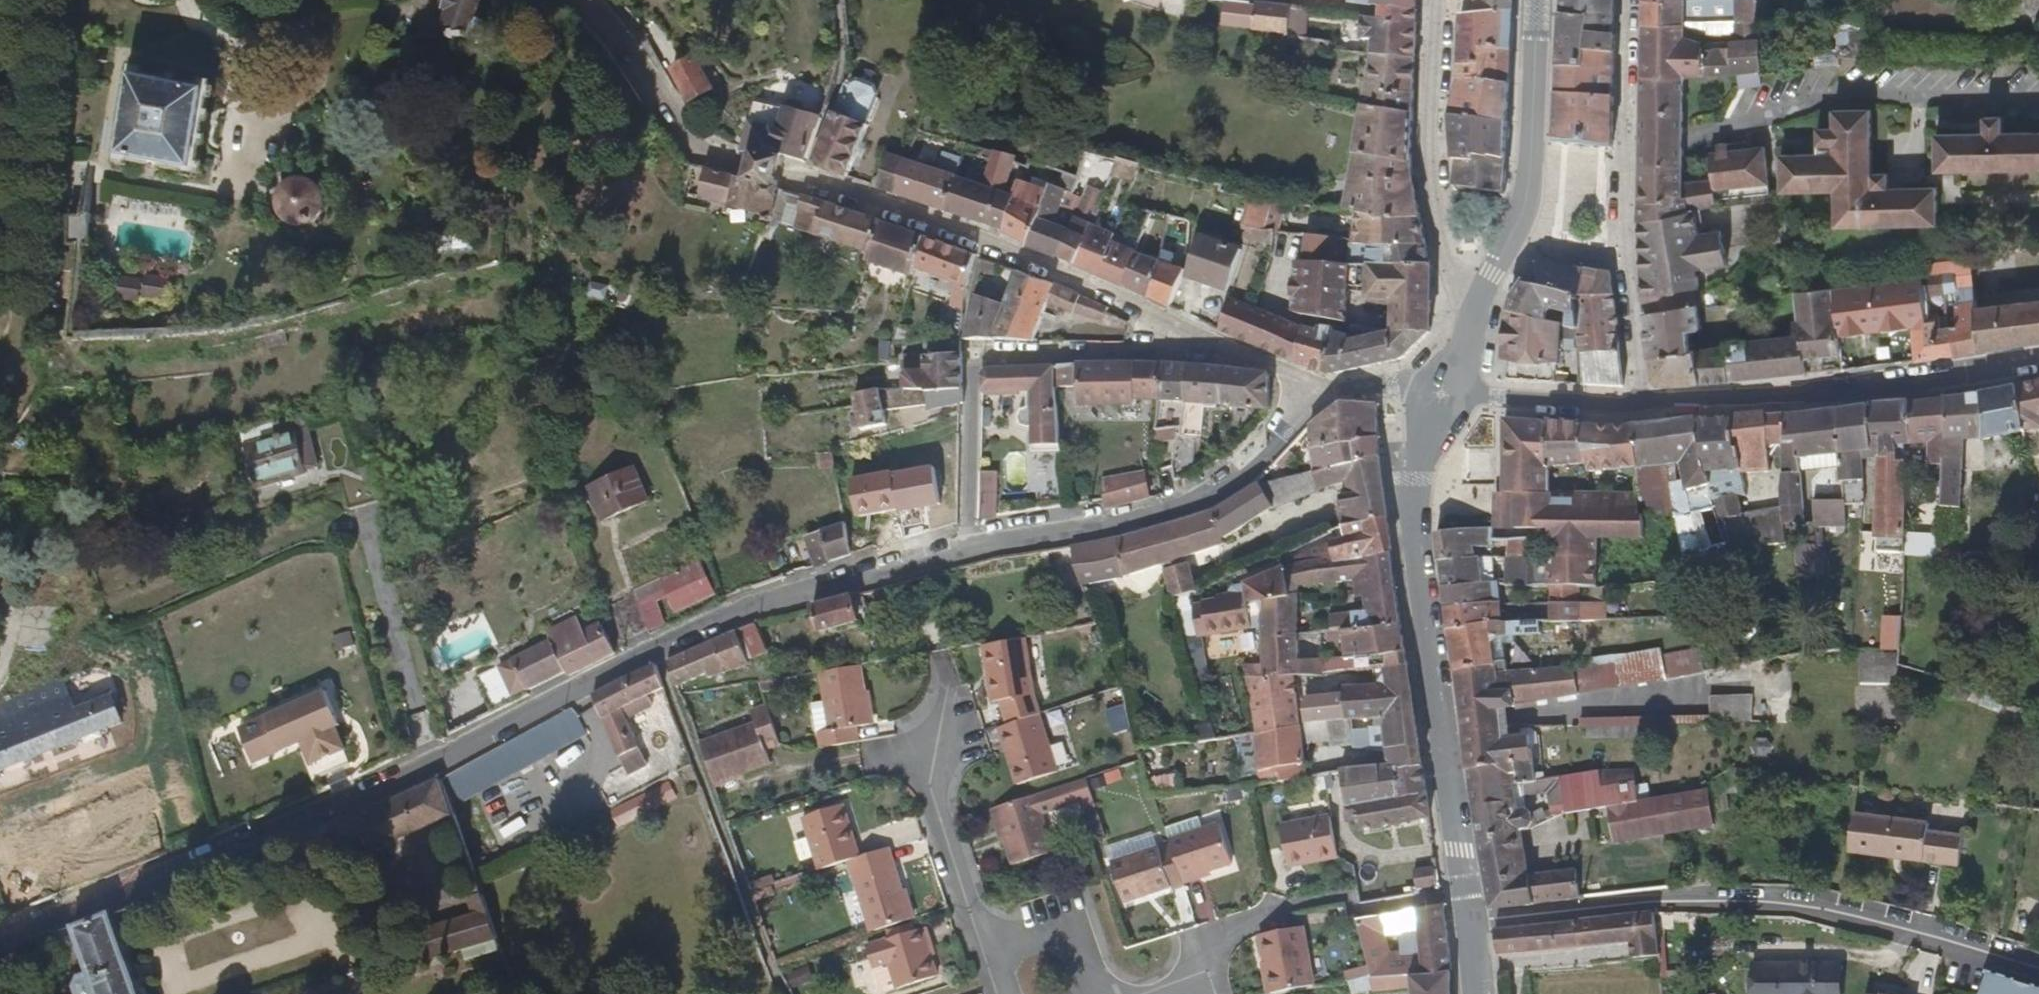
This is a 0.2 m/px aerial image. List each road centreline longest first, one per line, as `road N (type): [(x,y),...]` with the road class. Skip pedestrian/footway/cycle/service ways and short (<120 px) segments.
road 1 (residential): [(420,766),(710,619),(967,547)]
road 2 (residential): [(1463,924),(1668,900),(1822,908),(2038,971)]
road 3 (residential): [(1463,924),(1409,483),(1442,378)]
road 4 (residential): [(1233,355),(1034,264),(778,174)]
road 5 (residential): [(967,547),(975,350),(1233,355)]
road 6 (residential): [(0,941),(420,766)]
road 7 (unclassified): [(1627,143),(1683,138),(1795,95),(2038,99)]
road 8 (residential): [(1639,407),(2038,360)]
road 9 (residential): [(967,547),(1178,506),(1216,487),(1320,388)]
road 10 (residential): [(1442,378),(1526,207),(1537,0)]
road 11 (residential): [(1435,0),(1427,169),(1442,269),(1442,378)]
road 12 (residential): [(1639,407),(1627,271),(1627,143)]
road 13 (residential): [(357,520),(420,766)]
road 14 (residential): [(748,166),(689,149),(577,0)]
road 15 (residential): [(1442,378),(1477,400),(1639,407)]
road 16 (residential): [(928,761),(921,790),(977,949)]
road 17 (residential): [(977,949),(1064,922),(1091,993)]
road 18 (residential): [(1627,143),(1628,0)]
road 19 (residential): [(1442,378),(1320,388)]

